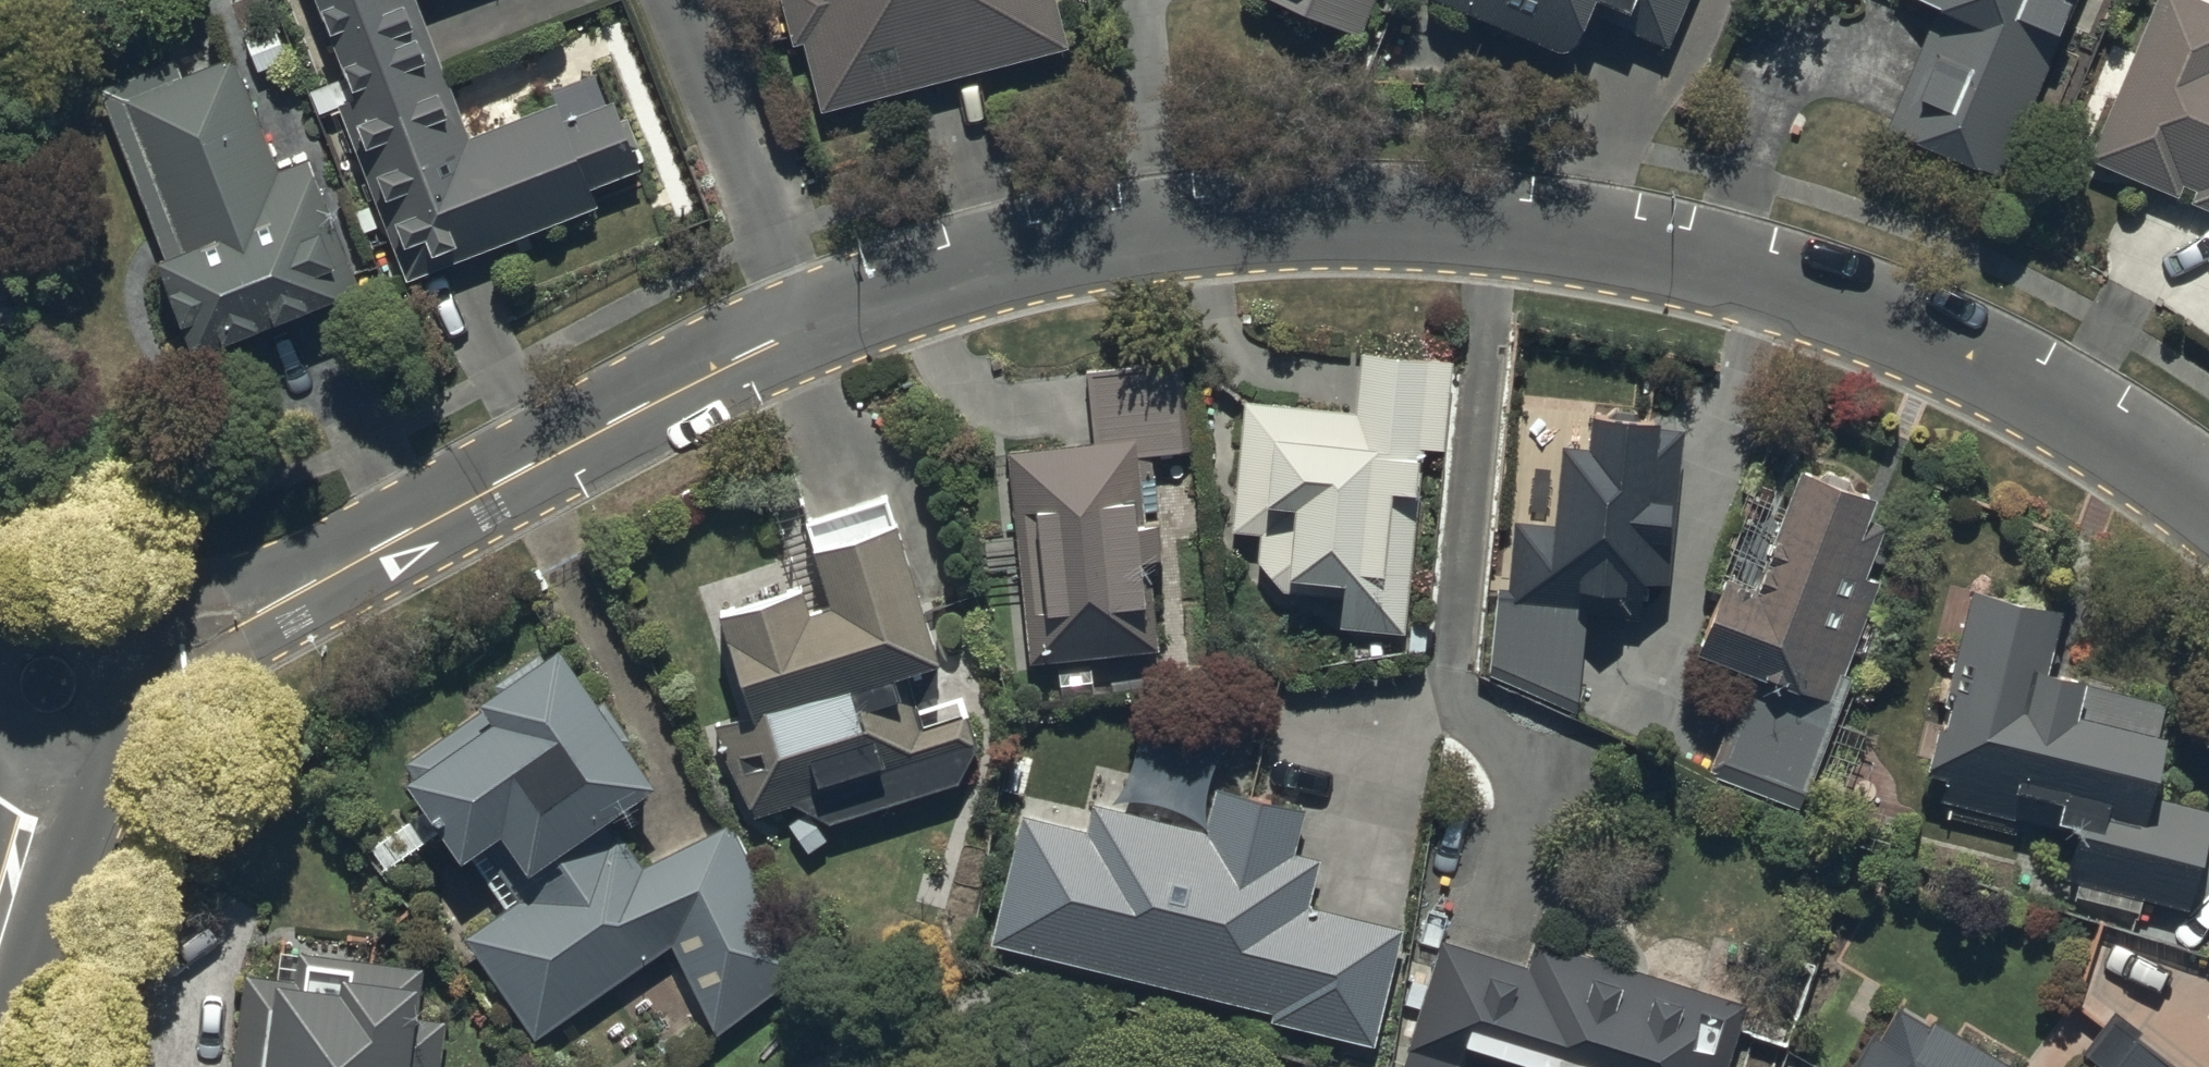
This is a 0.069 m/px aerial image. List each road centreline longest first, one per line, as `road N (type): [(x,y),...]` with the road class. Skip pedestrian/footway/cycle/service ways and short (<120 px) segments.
road 1 (residential): [(805,327),(939,278),(1131,233),(1304,218),(1511,230),(1696,261),(1899,320),(2050,394),(2208,493)]
road 2 (residential): [(125,656),(184,645),(260,612),(805,327)]
road 3 (residential): [(679,0),(805,327)]
road 4 (tertiary): [(125,656),(129,688),(122,720),(102,746),(74,763),(42,768)]
road 5 (tertiary): [(2,612),(59,601),(110,630),(125,656)]
road 6 (tertiary): [(0,898),(42,768)]

